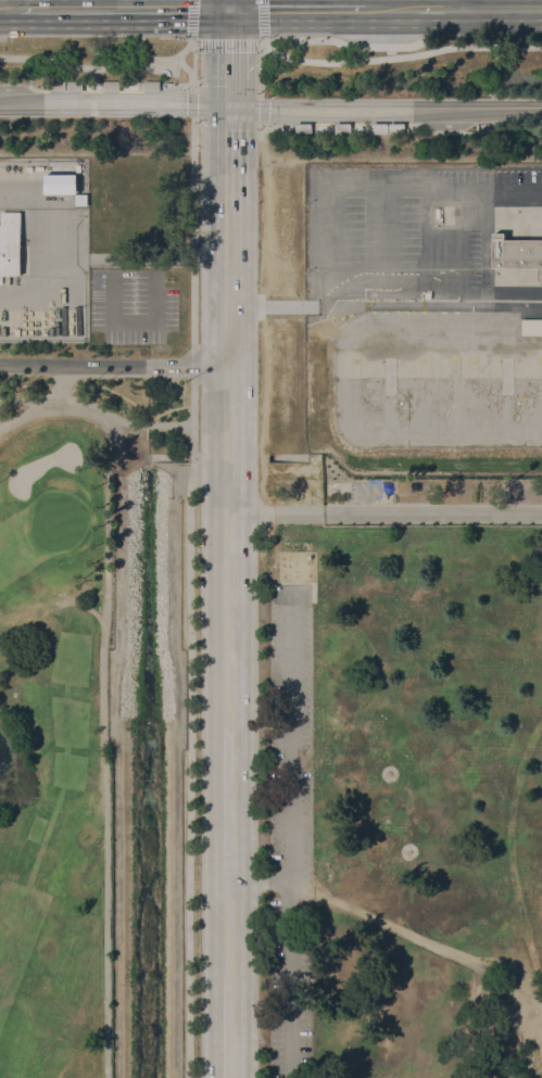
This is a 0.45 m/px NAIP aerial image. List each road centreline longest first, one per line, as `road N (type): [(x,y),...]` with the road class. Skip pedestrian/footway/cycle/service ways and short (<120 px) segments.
road 1 (primary): [(234,1077),(228,206)]
road 2 (residential): [(0,364),(227,366)]
road 3 (primary): [(228,5),(20,8)]
road 4 (primary): [(365,7),(228,5)]

